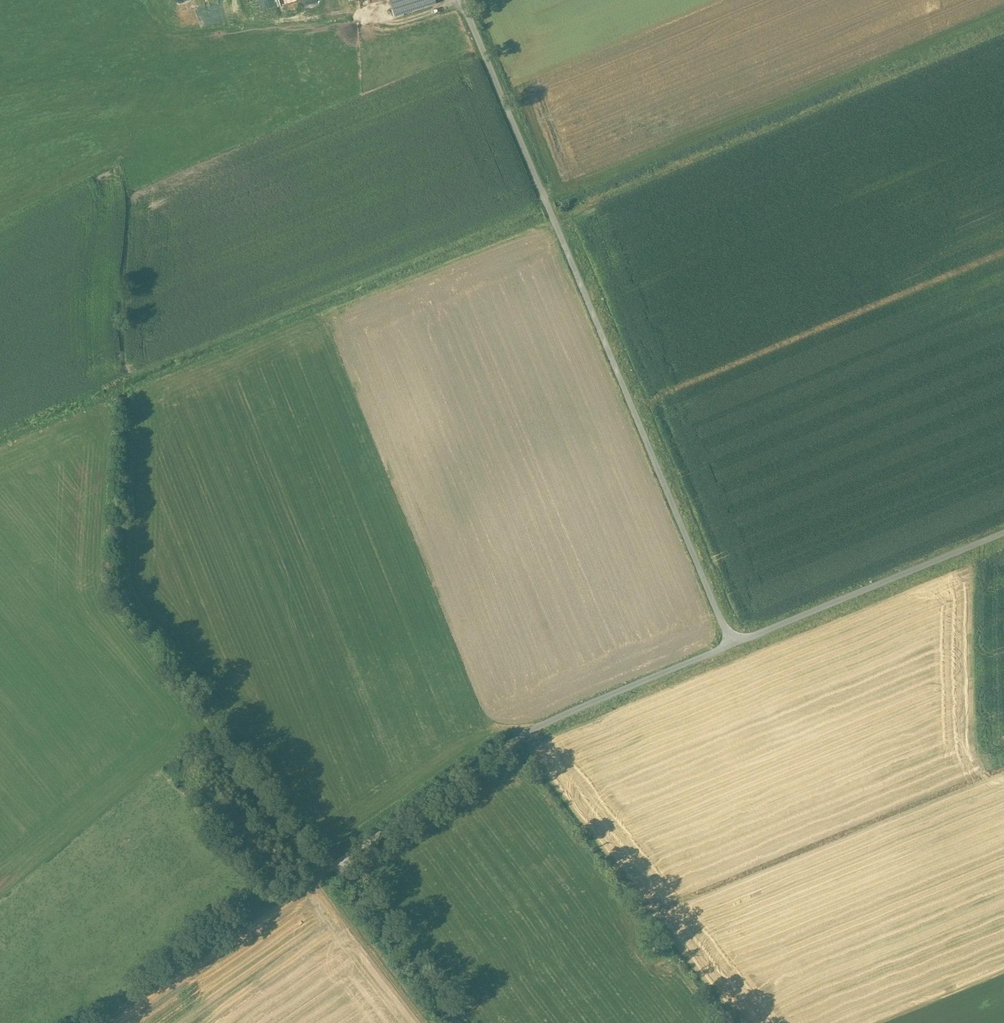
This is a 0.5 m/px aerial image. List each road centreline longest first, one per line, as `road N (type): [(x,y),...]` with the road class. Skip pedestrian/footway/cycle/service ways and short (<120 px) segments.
road 1 (unclassified): [(729,644),(458,0)]
road 2 (unclassified): [(729,644),(524,730),(335,860),(457,1022)]
road 3 (unclassified): [(1003,532),(729,644)]

